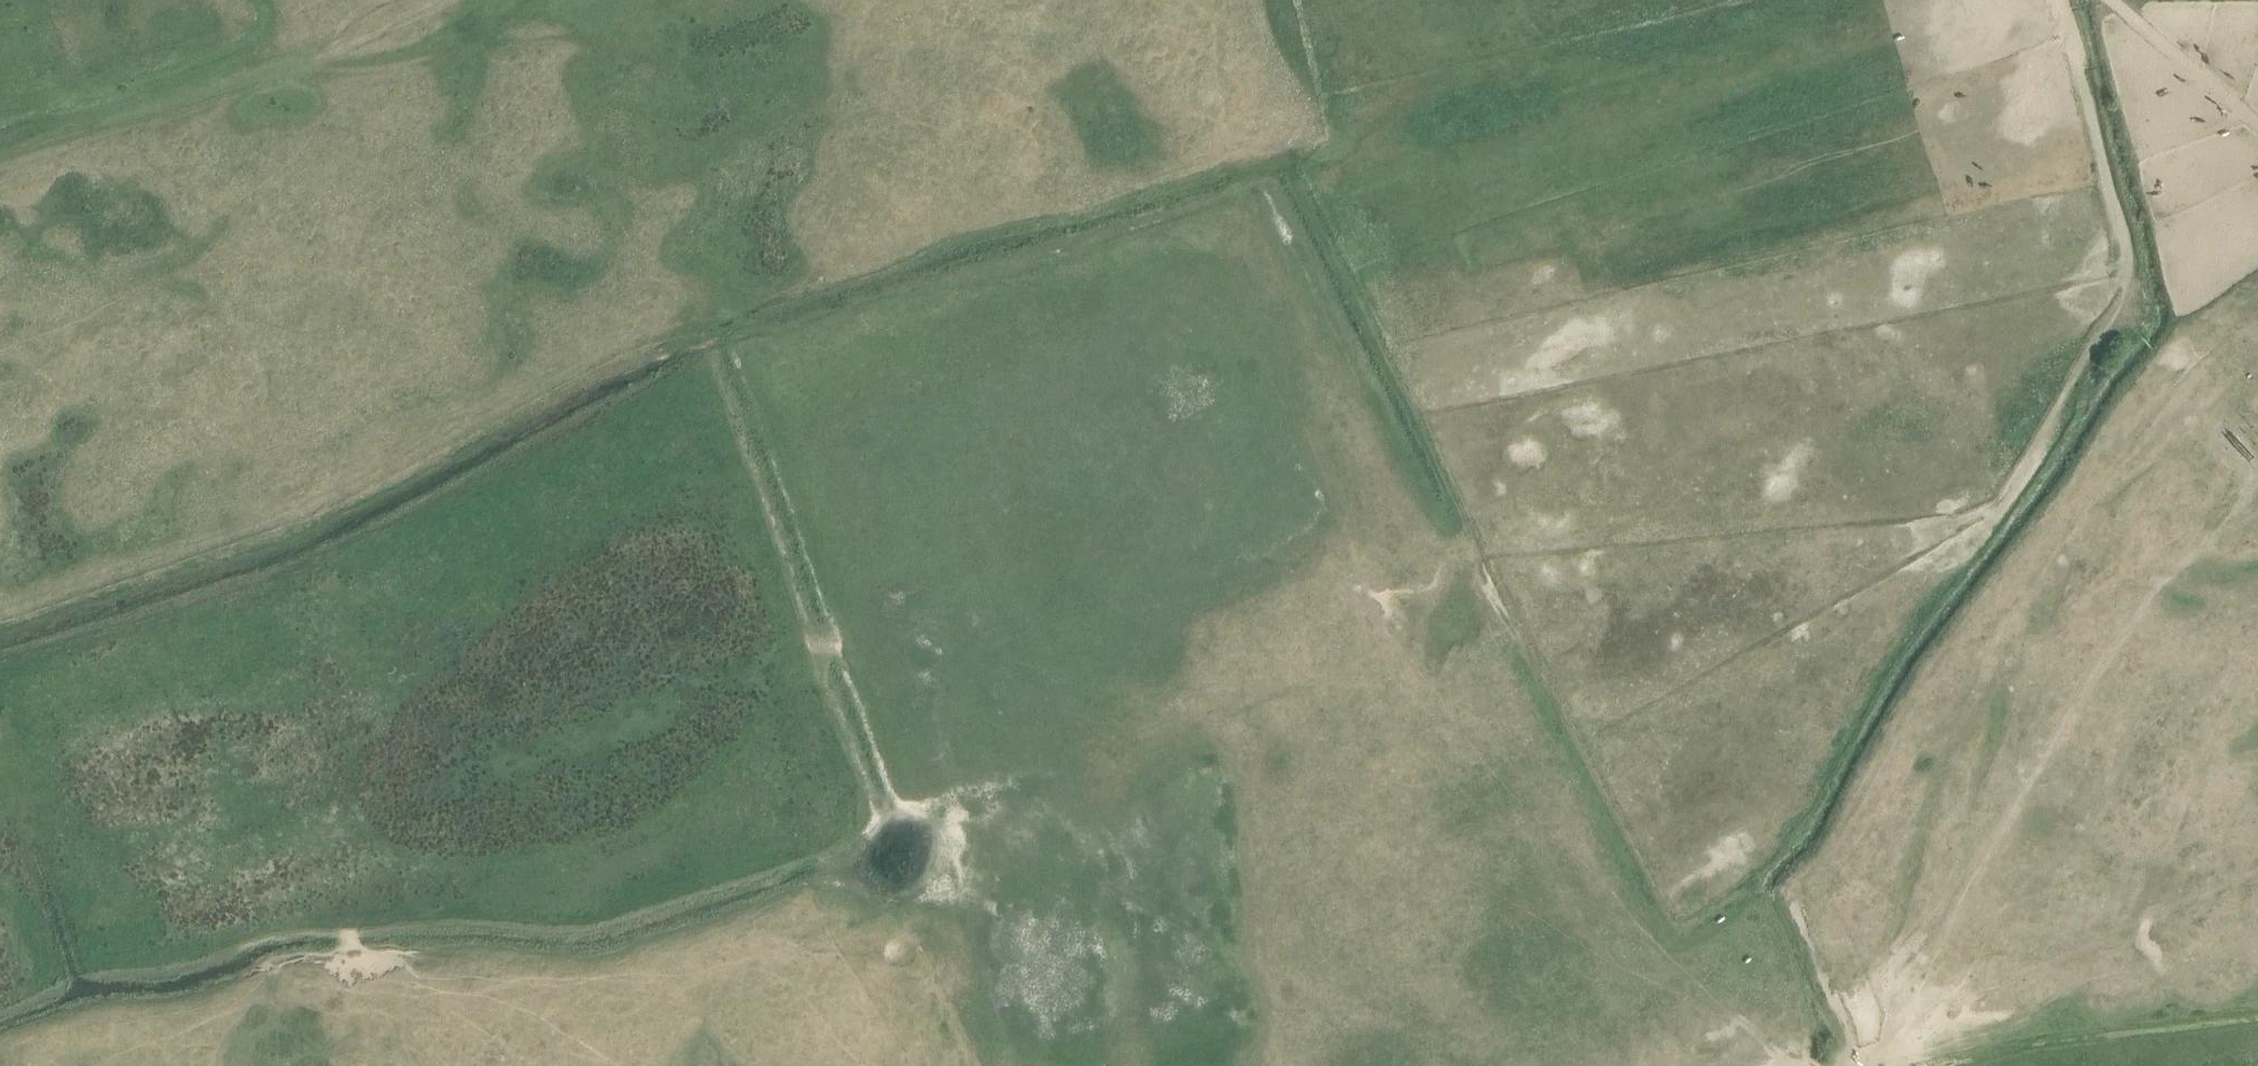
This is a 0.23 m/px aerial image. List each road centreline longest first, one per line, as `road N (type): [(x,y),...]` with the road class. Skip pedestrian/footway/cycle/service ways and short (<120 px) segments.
road 1 (track): [(2059,0),(2134,274),(1995,519)]
road 2 (track): [(2257,127),(2105,0)]

